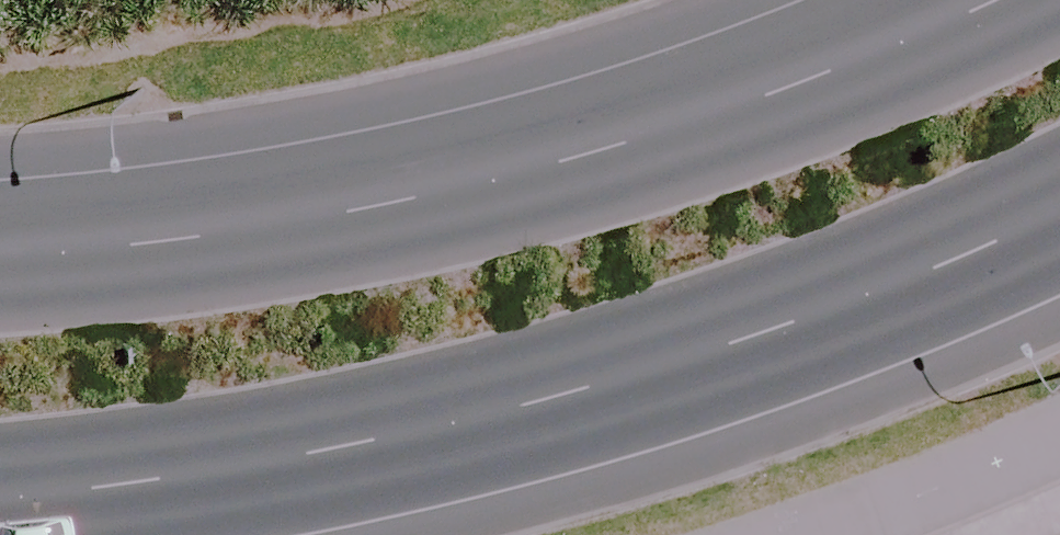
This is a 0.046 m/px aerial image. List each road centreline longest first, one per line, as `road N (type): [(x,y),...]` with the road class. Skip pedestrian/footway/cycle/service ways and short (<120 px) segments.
road 1 (secondary): [(1059,244),(726,366),(340,471),(0,510)]
road 2 (secondary): [(0,106),(289,84),(626,0)]

